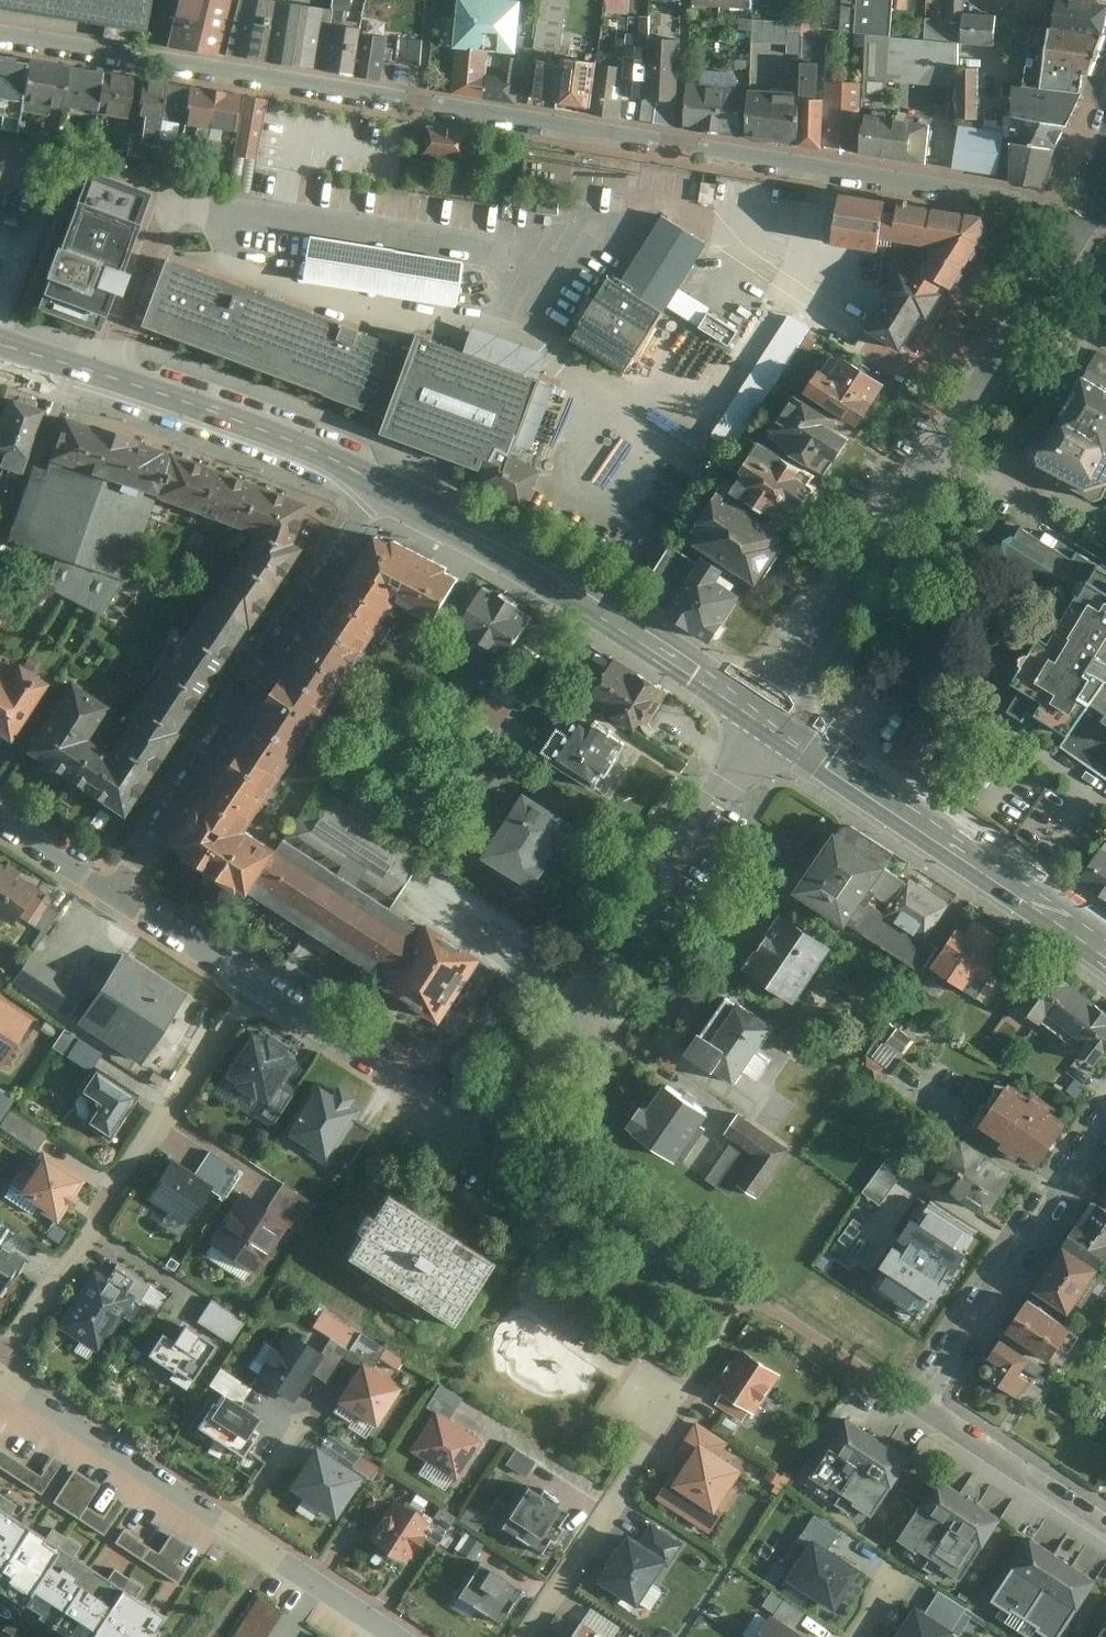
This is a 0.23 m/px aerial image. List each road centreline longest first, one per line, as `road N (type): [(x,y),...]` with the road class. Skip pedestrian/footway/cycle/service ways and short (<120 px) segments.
road 1 (residential): [(0,33),(1088,210)]
road 2 (residential): [(250,983),(494,1144),(771,719)]
road 3 (residential): [(771,719),(1088,210)]
road 4 (residential): [(1105,1131),(923,1406),(1105,1527)]
road 5 (residential): [(382,483),(115,893)]
road 6 (residential): [(0,1374),(403,1636)]
road 7 (tertiary): [(382,483),(771,719)]
road 8 (residential): [(250,983),(0,1363)]
road 9 (tertiary): [(0,344),(180,400),(382,483)]
road 10 (tertiary): [(771,719),(1105,949)]
road 11 (residential): [(695,1384),(531,1636)]
road 12 (residential): [(115,893),(250,983)]
road 13 (residential): [(0,817),(115,893)]

